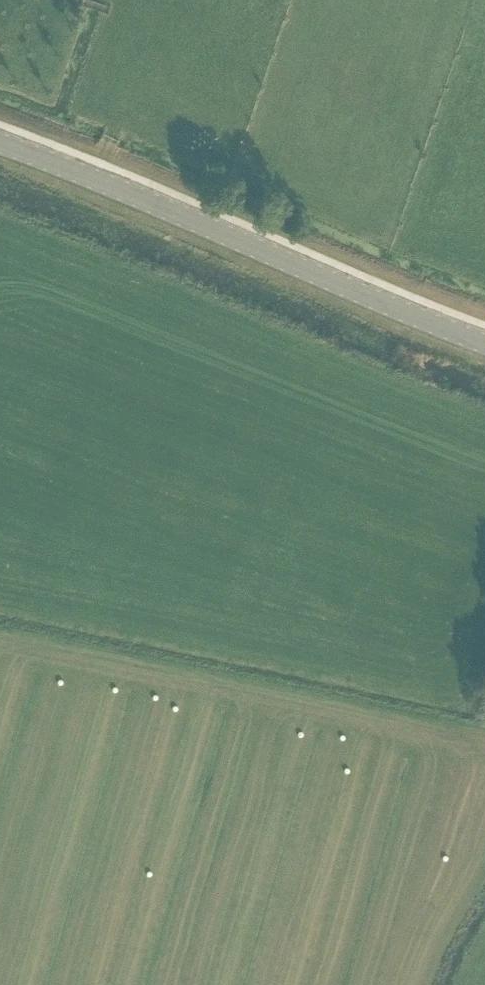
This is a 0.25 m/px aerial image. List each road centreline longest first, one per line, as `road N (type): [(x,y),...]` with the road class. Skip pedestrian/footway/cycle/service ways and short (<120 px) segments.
road 1 (tertiary): [(484,344),(0,145)]

